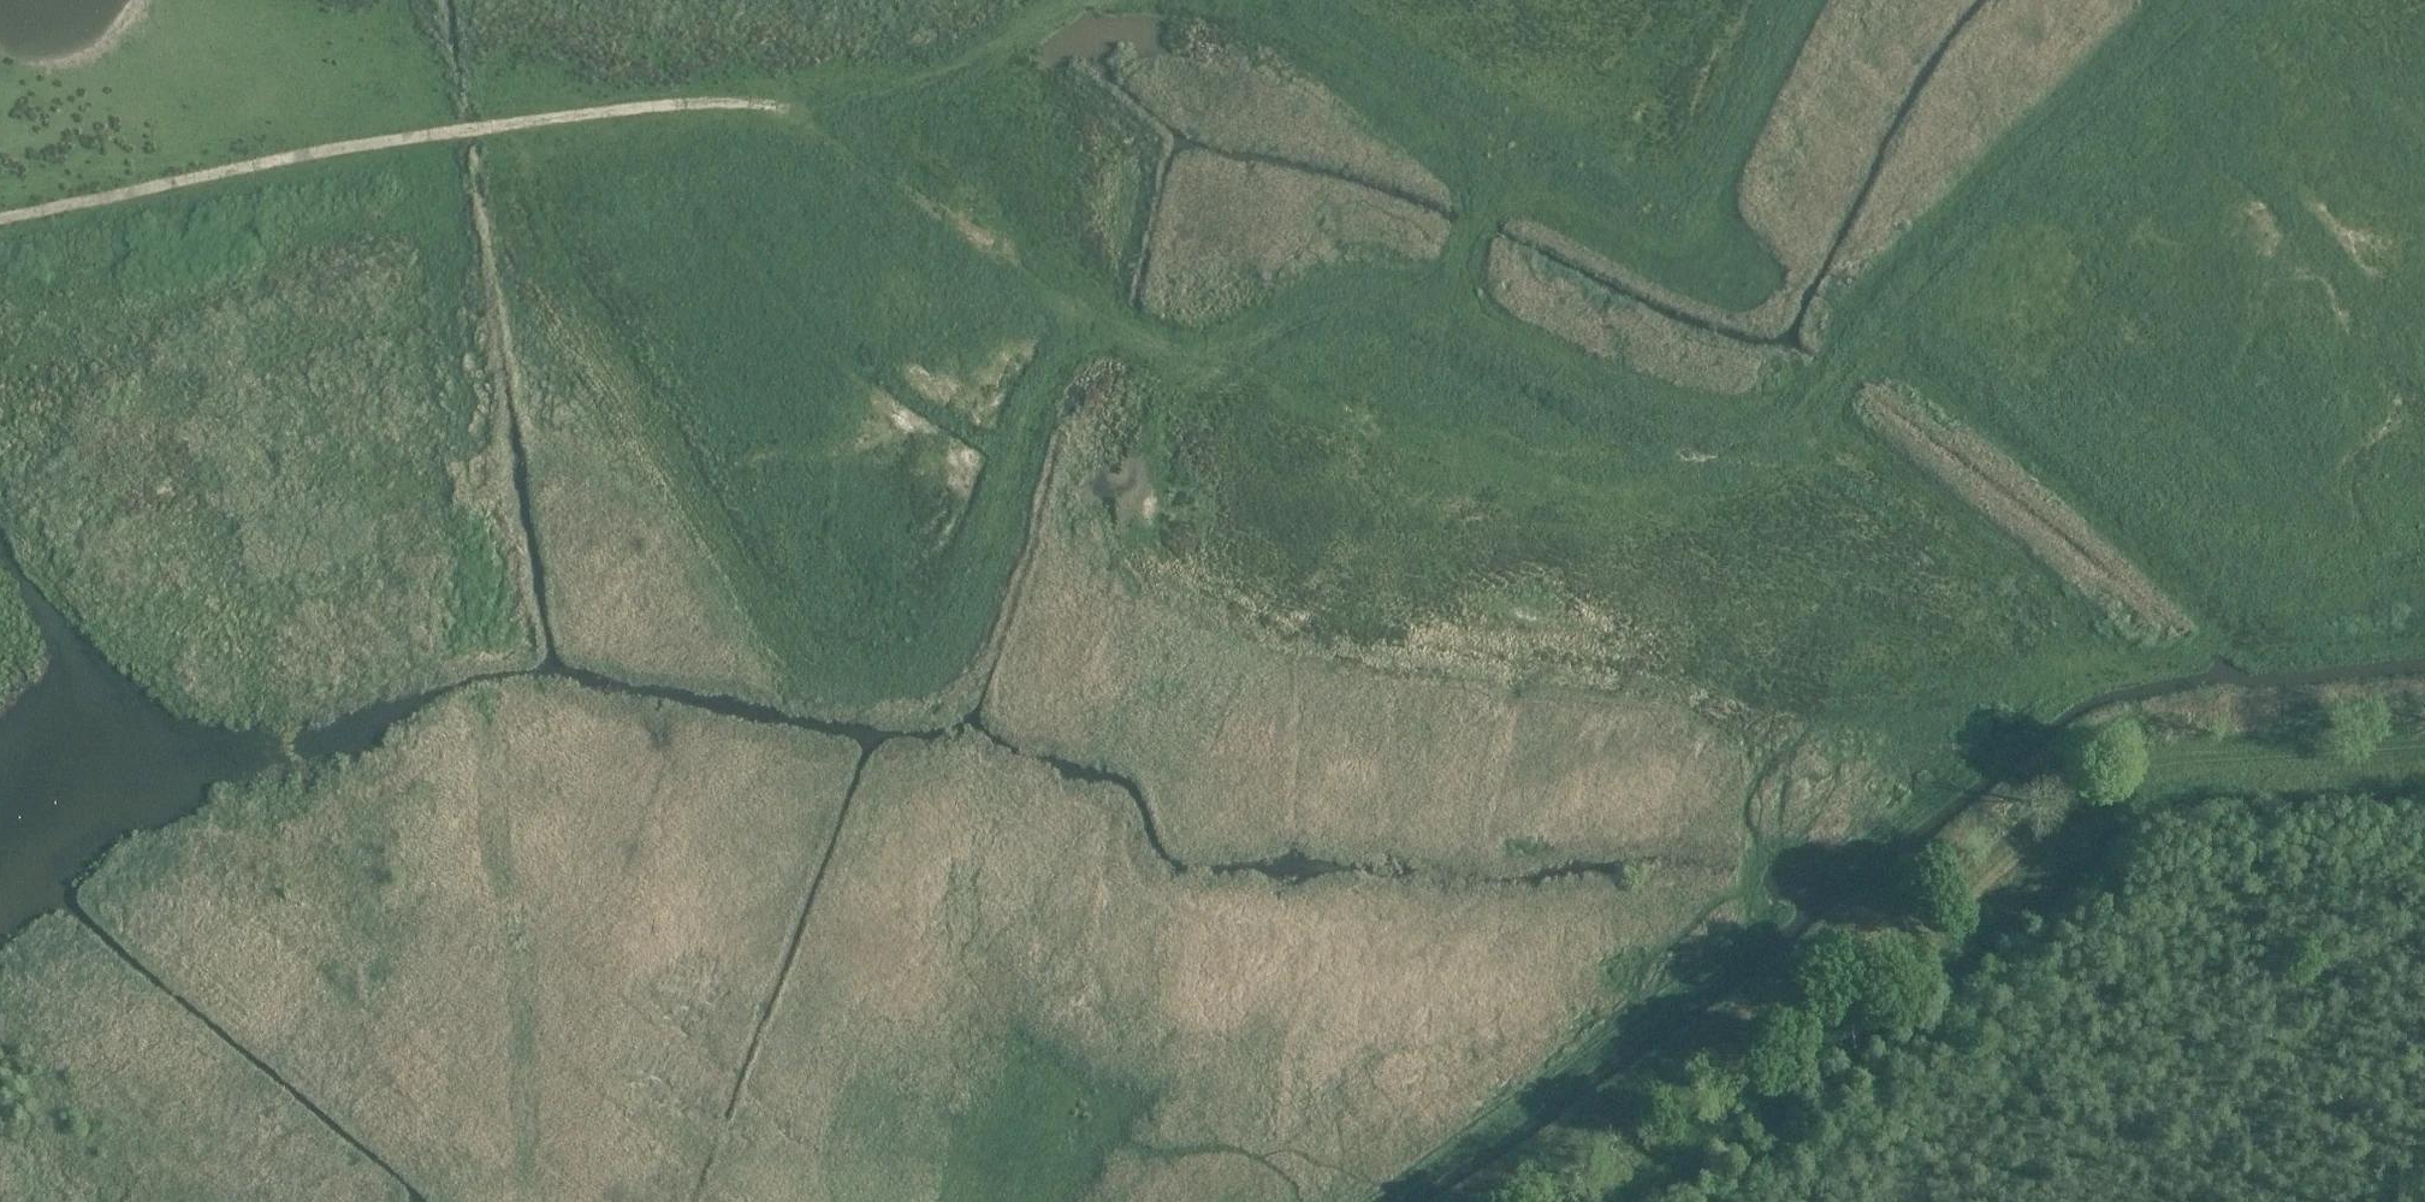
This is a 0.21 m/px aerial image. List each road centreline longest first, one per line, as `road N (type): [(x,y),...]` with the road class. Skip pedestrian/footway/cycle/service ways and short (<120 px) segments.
road 1 (track): [(1576,1201),(1881,972),(2096,794),(2169,762),(2424,745)]
road 2 (track): [(785,105),(594,110),(219,174),(0,221)]

